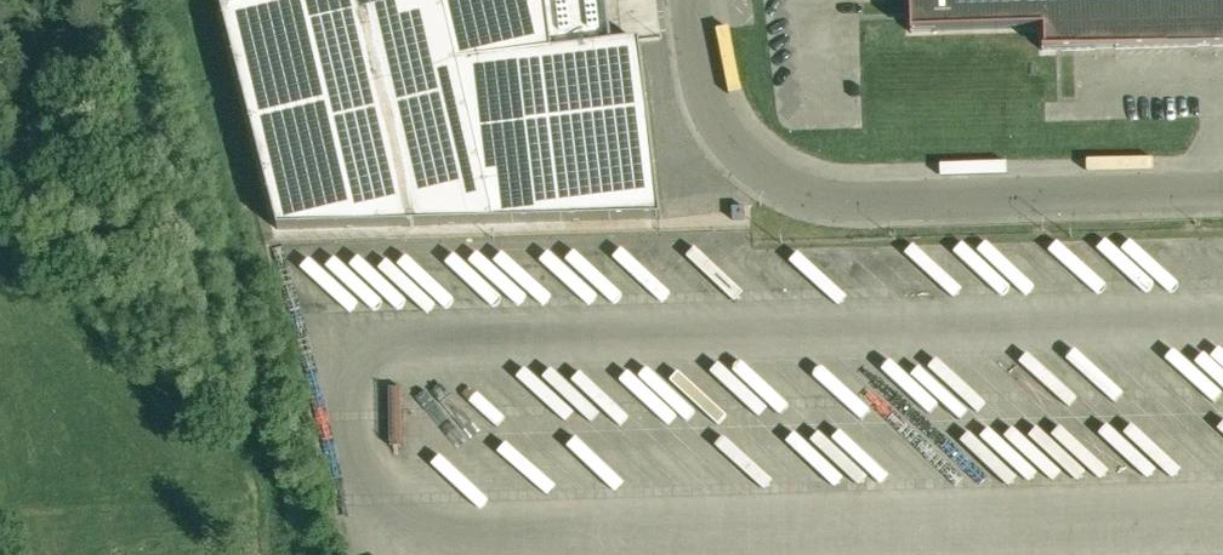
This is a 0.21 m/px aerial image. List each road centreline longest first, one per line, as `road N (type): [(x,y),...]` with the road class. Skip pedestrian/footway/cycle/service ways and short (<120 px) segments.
road 1 (unclassified): [(1222,193),(820,199),(747,161),(709,111),(690,0)]

